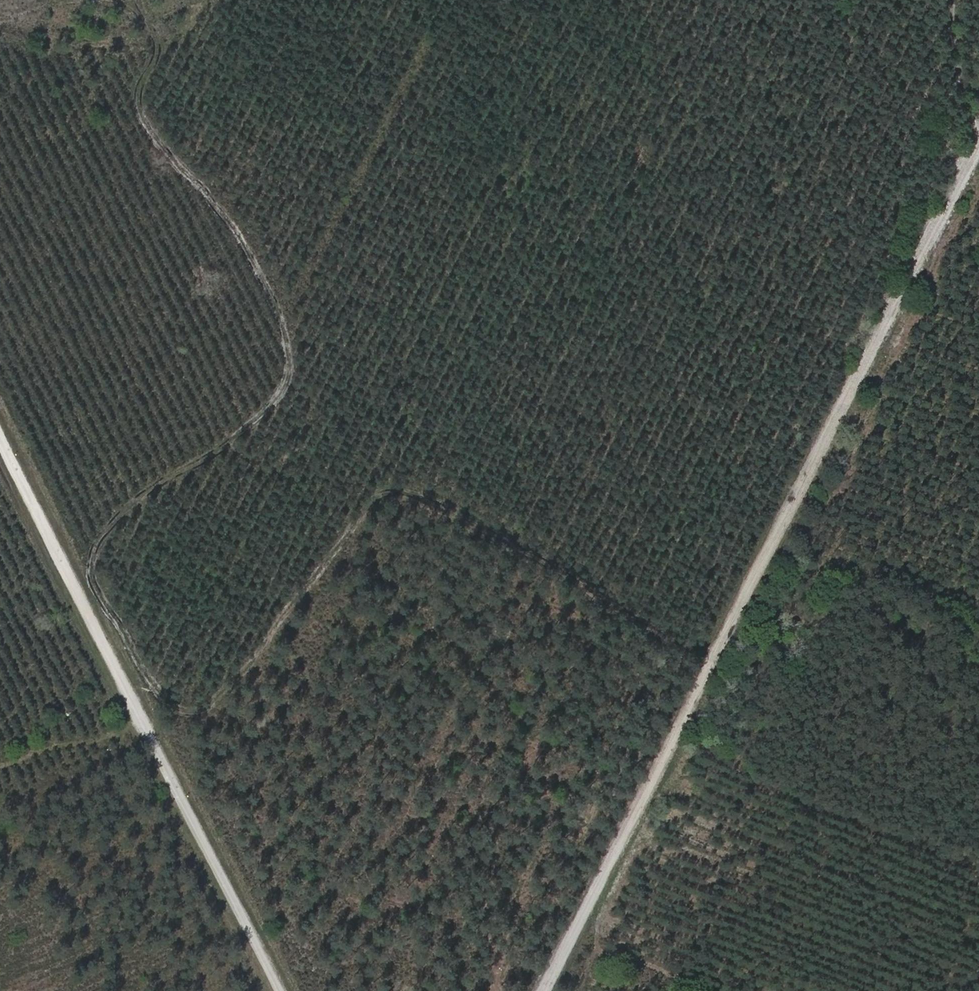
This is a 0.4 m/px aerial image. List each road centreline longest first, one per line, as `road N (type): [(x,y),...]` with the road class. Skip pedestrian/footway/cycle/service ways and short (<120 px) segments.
road 1 (track): [(978,149),(543,990)]
road 2 (track): [(0,436),(280,990)]

